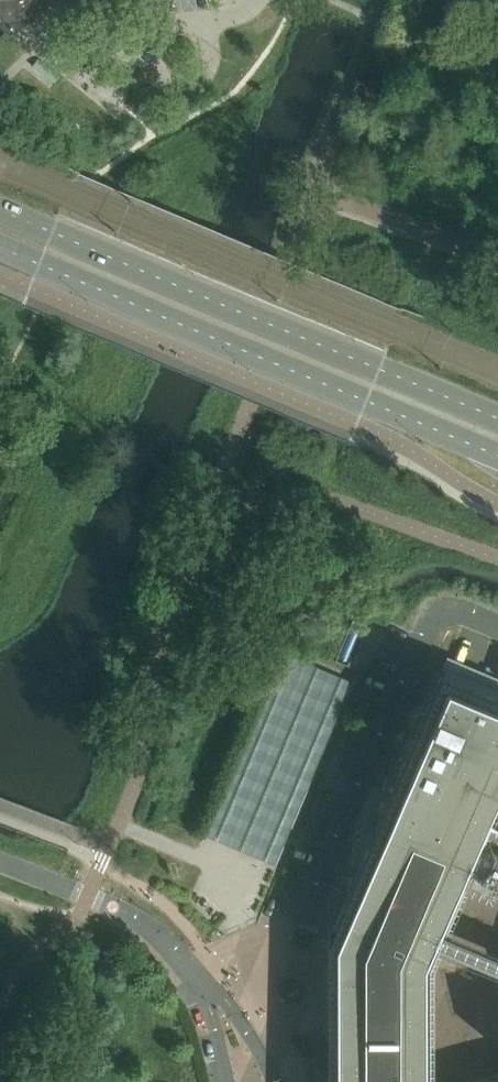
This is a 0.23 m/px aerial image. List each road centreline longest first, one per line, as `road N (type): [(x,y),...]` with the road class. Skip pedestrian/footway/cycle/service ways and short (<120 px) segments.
road 1 (secondary): [(0,249),(497,458)]
road 2 (secondary): [(497,420),(0,212)]
road 3 (unclassified): [(0,859),(137,917),(205,988)]

